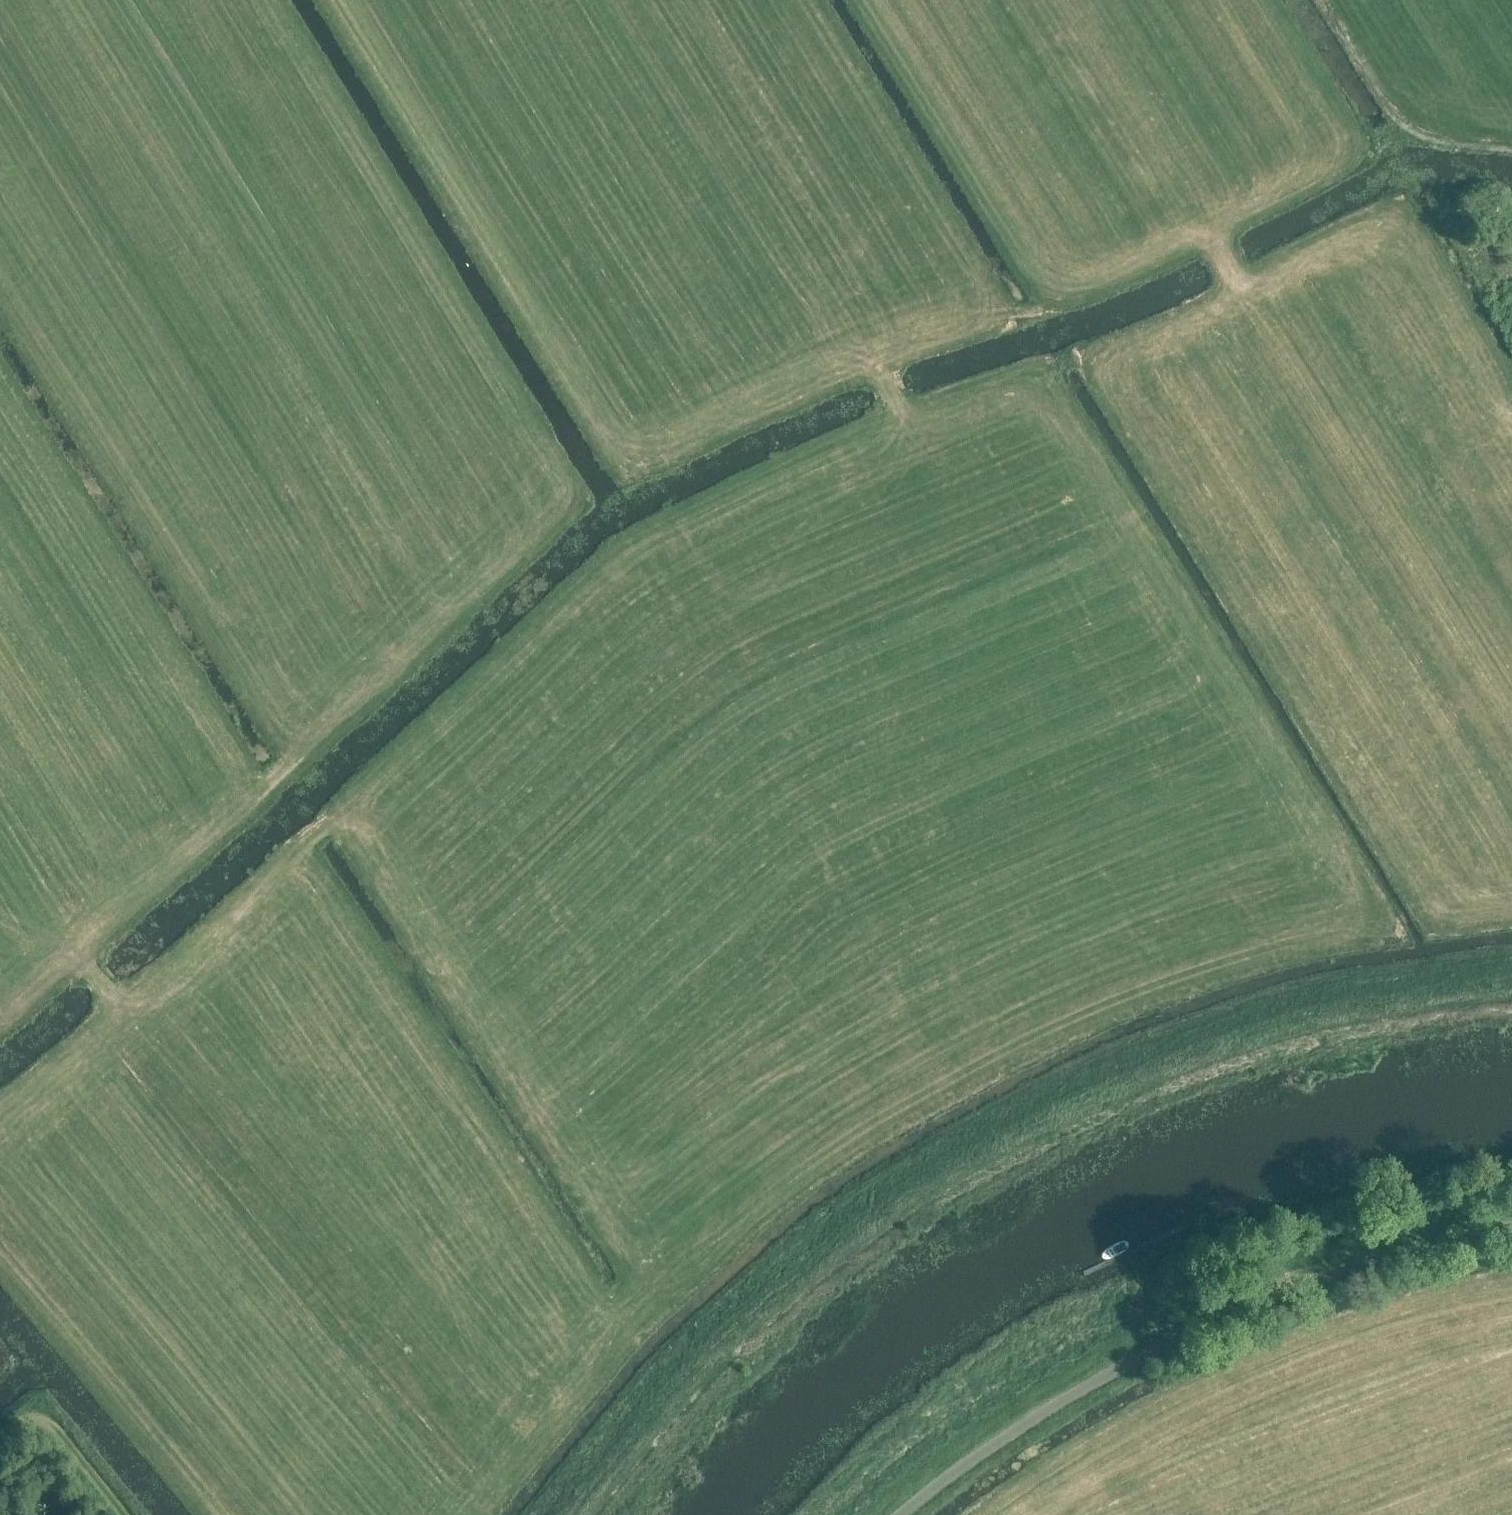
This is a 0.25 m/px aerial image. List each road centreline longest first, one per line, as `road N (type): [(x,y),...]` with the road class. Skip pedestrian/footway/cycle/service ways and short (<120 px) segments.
road 1 (unclassified): [(904,1514),(1030,1423),(1172,1342),(1332,1275),(1511,1228)]
road 2 (track): [(0,1433),(30,1412),(49,1418),(125,1514)]

